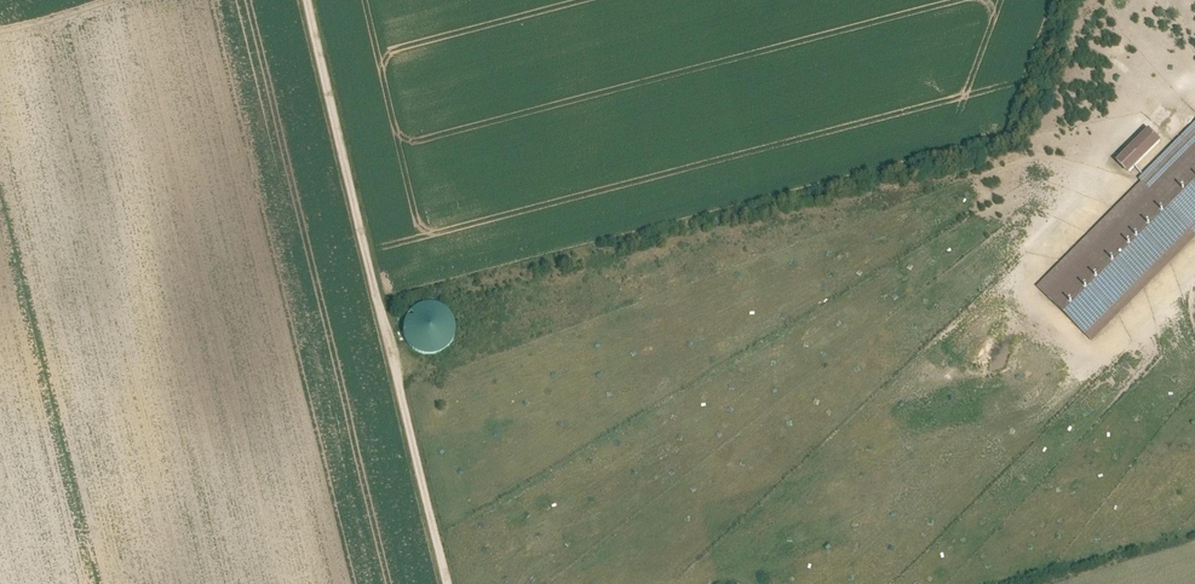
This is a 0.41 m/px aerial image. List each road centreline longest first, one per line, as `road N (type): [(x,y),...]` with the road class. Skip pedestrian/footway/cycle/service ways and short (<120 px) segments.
road 1 (track): [(445,583),(298,0)]

